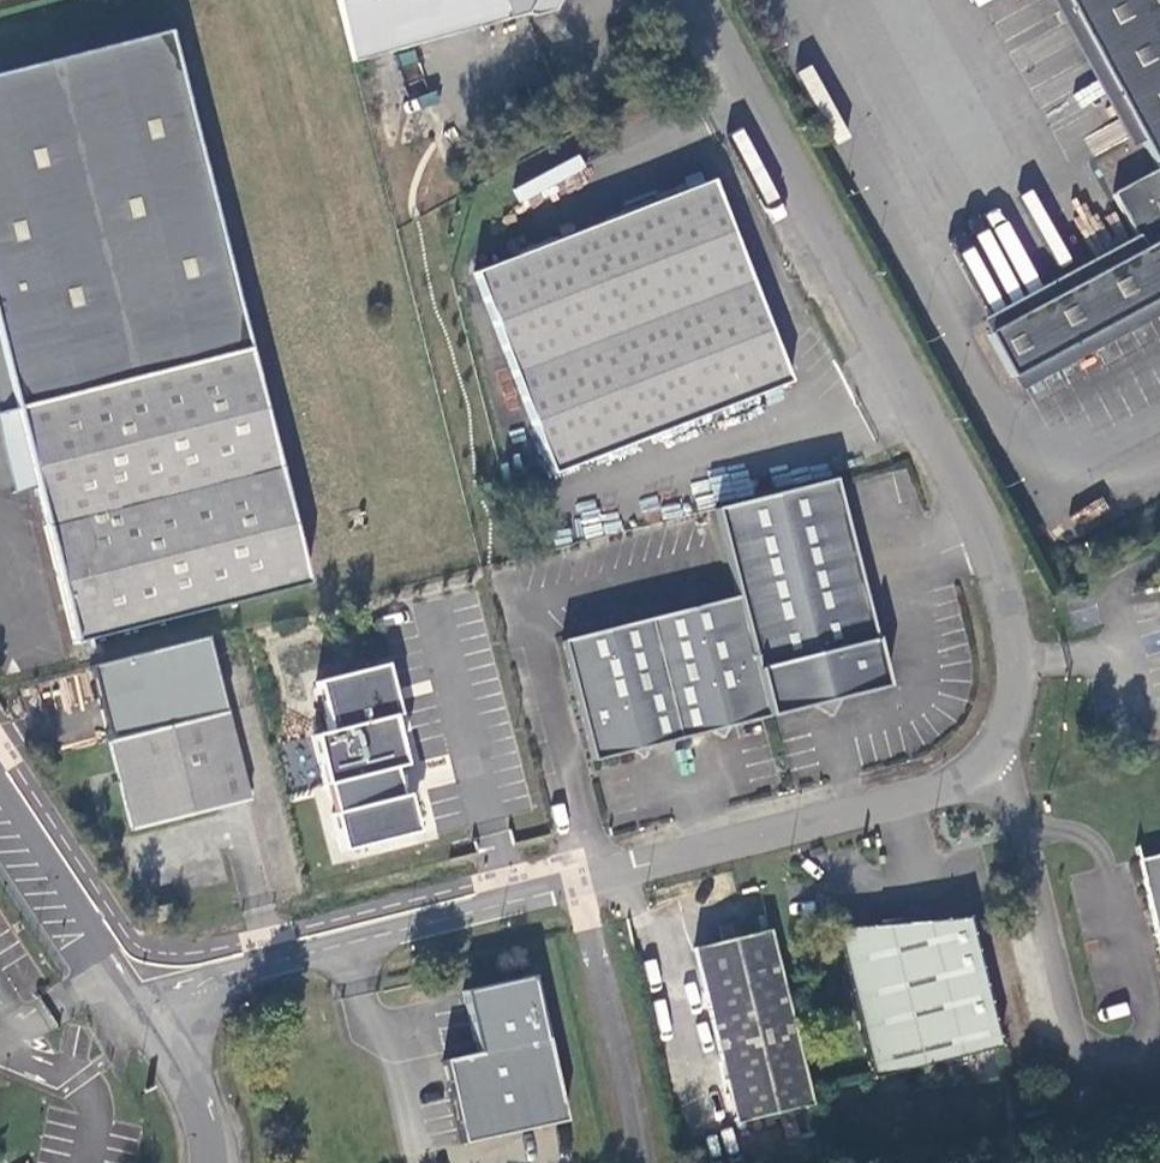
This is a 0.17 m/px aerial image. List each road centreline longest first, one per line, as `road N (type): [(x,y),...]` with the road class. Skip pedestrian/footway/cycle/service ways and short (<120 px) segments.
road 1 (unclassified): [(689,0),(977,535),(1007,630),(1008,706),(990,768),(942,788),(577,884)]
road 2 (unclassified): [(577,884),(217,974),(142,1001)]
road 3 (unclassified): [(577,884),(642,1162)]
road 4 (unclassified): [(0,786),(142,1001)]
road 5 (unclassified): [(212,1162),(206,1122),(142,1001)]

